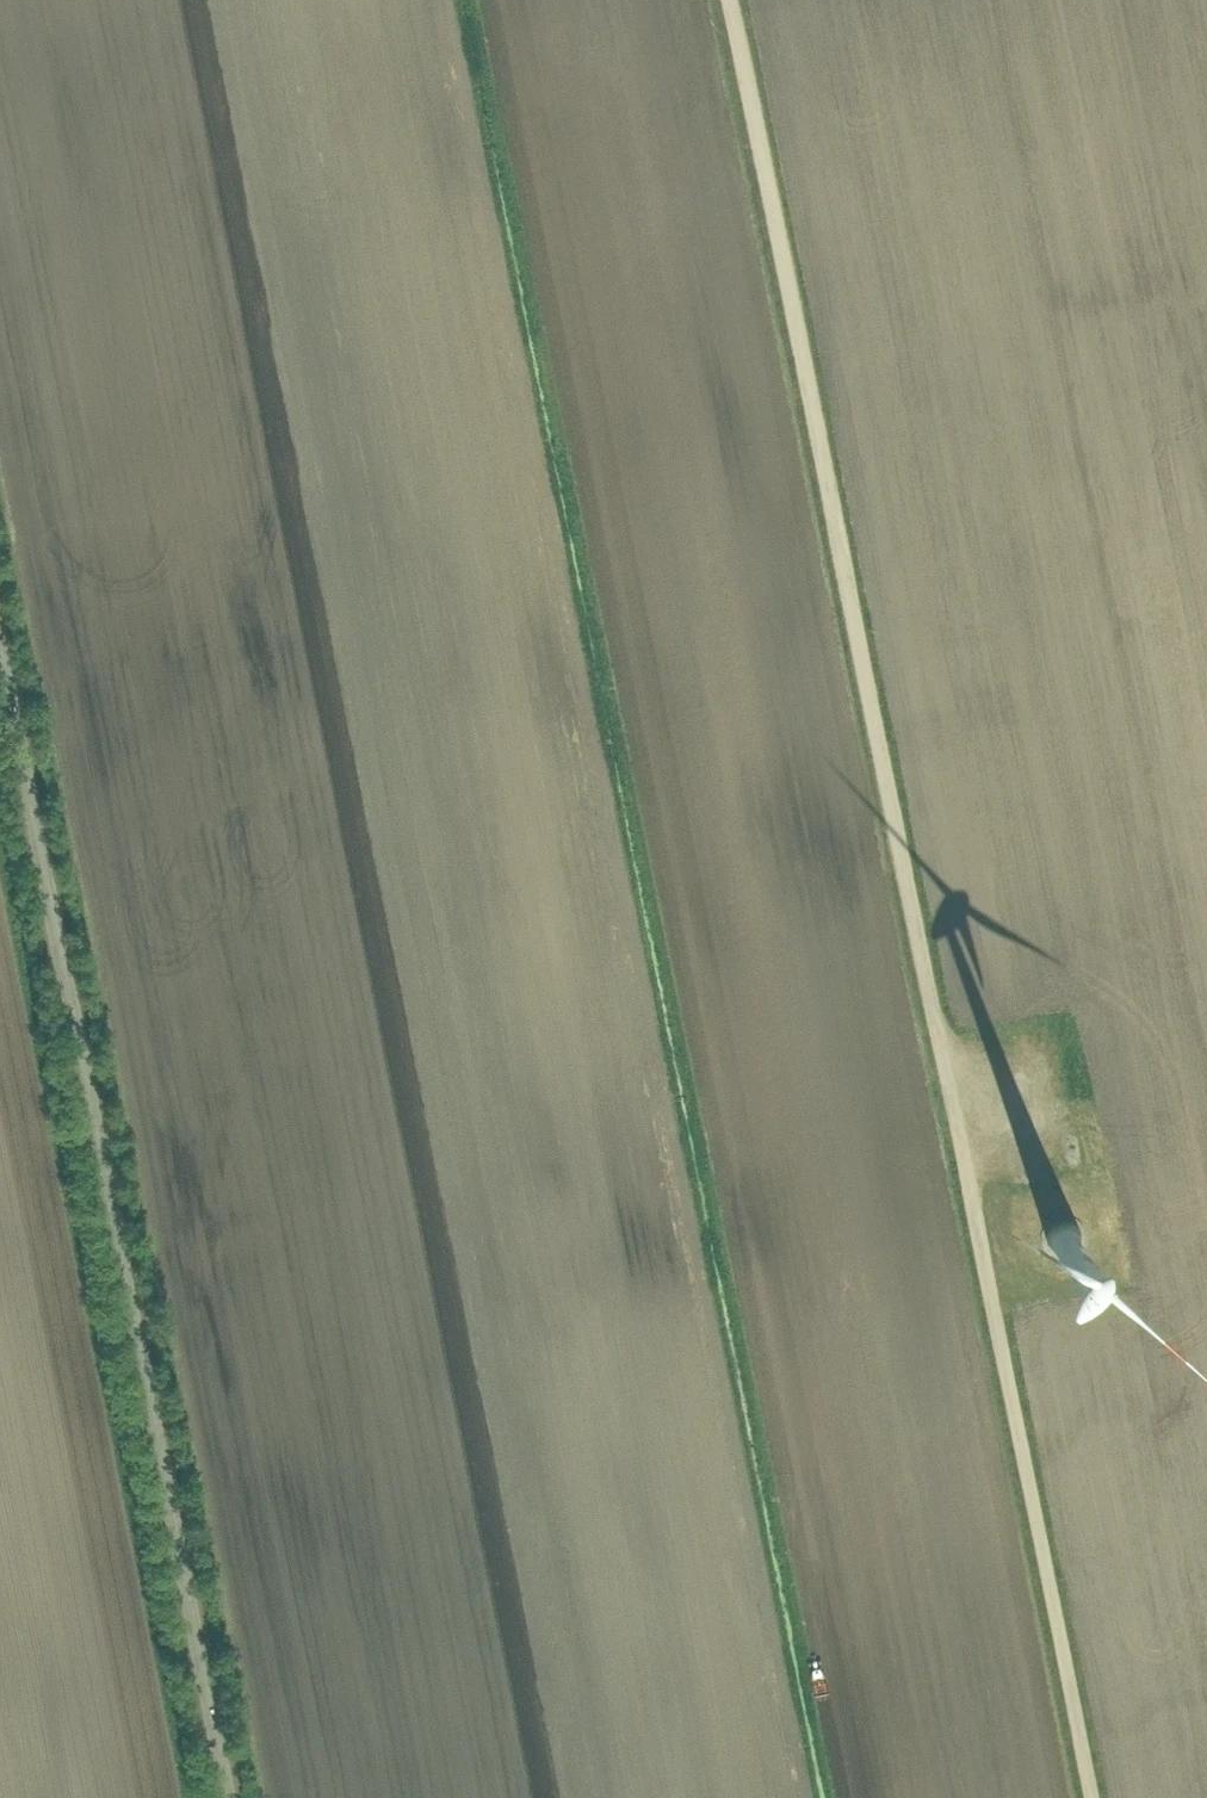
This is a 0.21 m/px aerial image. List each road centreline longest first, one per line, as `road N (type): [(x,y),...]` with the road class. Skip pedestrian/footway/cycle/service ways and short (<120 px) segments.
road 1 (track): [(726,0),(1086,1797)]
road 2 (unclassified): [(235,1797),(0,634)]

